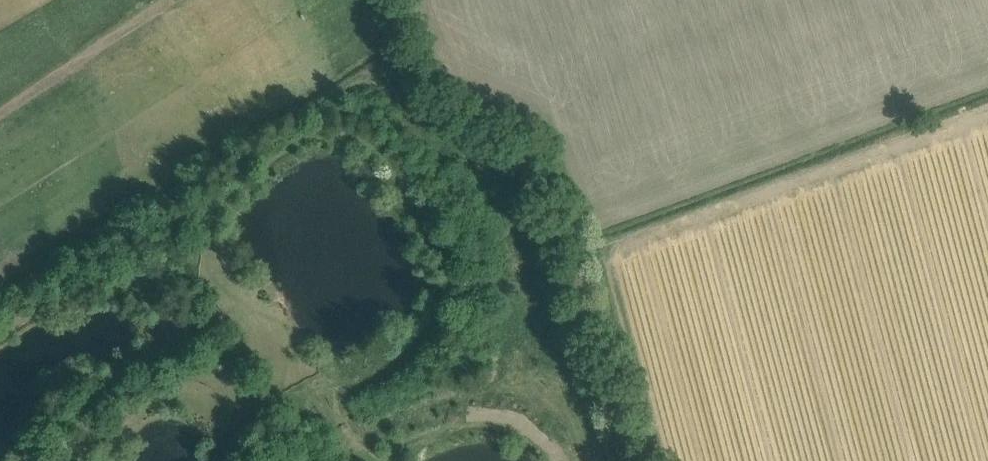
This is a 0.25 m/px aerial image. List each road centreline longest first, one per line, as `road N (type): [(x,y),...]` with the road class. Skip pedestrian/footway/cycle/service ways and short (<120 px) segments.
road 1 (track): [(621,460),(536,149),(427,99),(395,0)]

